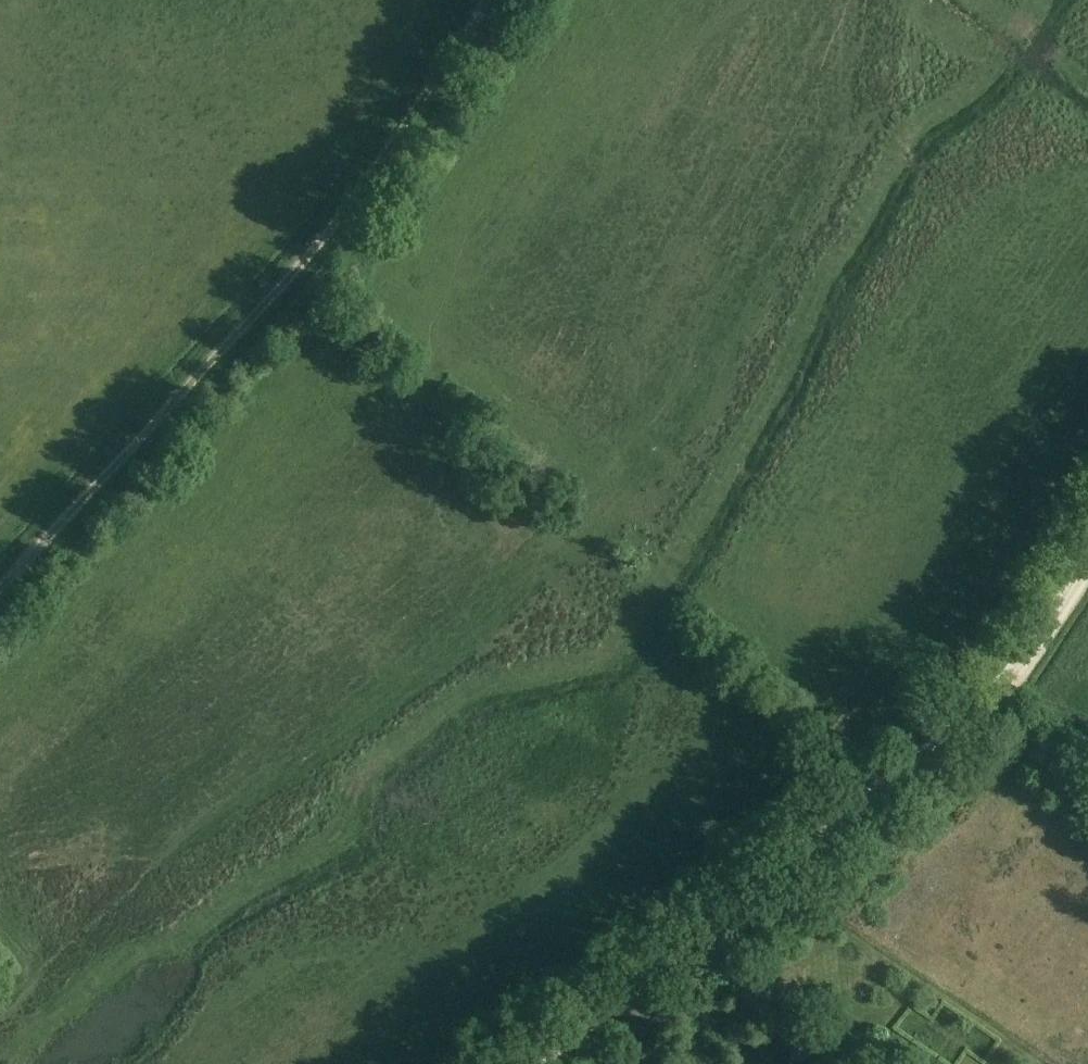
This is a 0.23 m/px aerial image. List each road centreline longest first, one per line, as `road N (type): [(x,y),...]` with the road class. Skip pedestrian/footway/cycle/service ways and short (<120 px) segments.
road 1 (track): [(0,588),(299,266),(487,0)]
road 2 (track): [(1087,568),(995,701),(636,990)]

